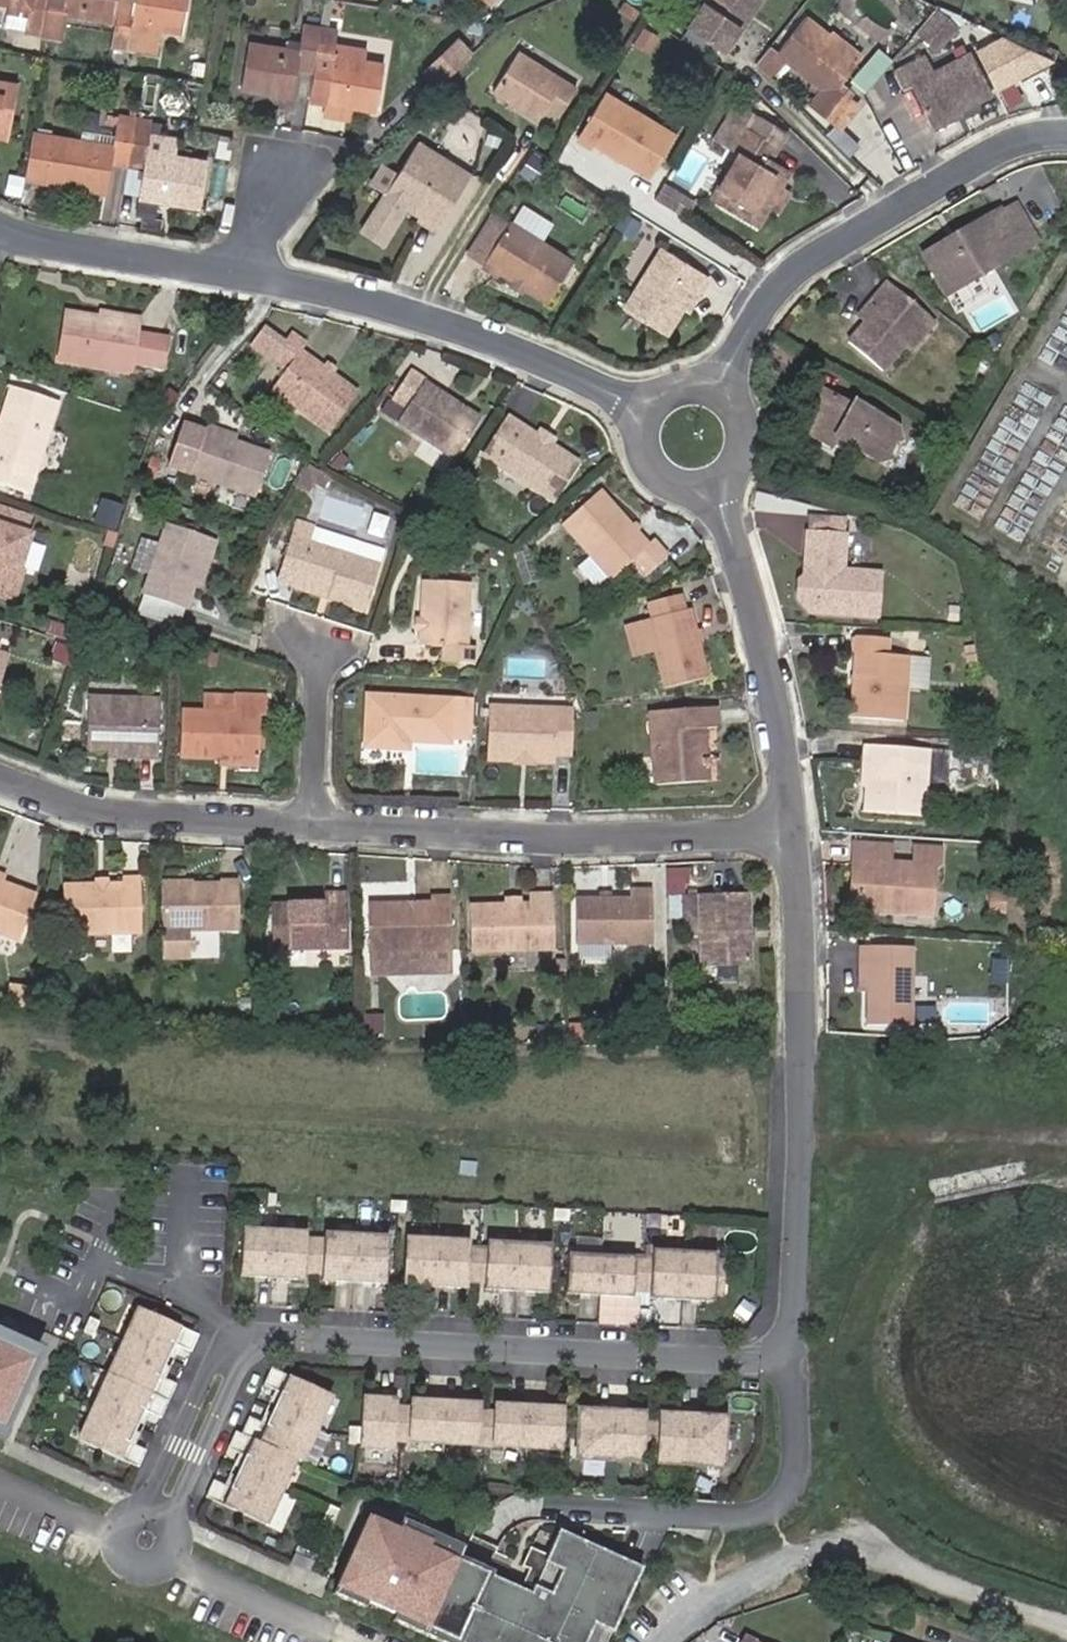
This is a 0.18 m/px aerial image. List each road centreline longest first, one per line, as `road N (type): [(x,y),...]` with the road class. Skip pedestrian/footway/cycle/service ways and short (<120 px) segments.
road 1 (residential): [(789,828),(802,1112),(793,1321),(784,1347),(744,1359),(235,1336)]
road 2 (residential): [(0,225),(27,238),(250,268),(423,310),(558,362),(646,410)]
road 3 (residential): [(306,823),(553,836),(789,828)]
road 4 (residential): [(714,385),(772,290),(807,258),(1005,140),(1066,134)]
road 5 (residential): [(789,828),(781,720),(717,483)]
road 6 (residential): [(0,776),(86,806),(306,823)]
road 7 (residential): [(235,1336),(218,1346),(144,1506)]
road 8 (residential): [(165,1514),(234,1355),(235,1336)]
road 9 (residential): [(664,1641),(716,1596),(813,1553)]
road 10 (residential): [(306,823),(318,656)]
road 11 (residential): [(144,1506),(124,1515),(117,1535),(126,1555),(146,1563),(166,1554),(174,1533),(165,1514)]
road 12 (residential): [(646,410),(641,443),(655,472),(685,487),(717,483)]
road 13 (residential): [(717,483),(747,442),(740,408),(714,385)]

